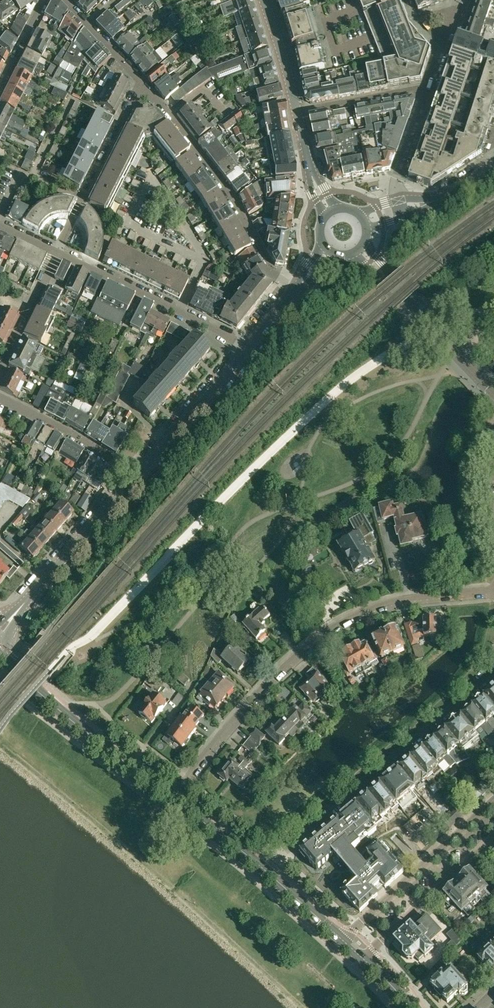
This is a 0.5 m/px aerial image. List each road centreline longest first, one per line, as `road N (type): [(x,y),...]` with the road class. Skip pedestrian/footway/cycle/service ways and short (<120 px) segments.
road 1 (residential): [(172,799),(255,694),(323,633),(390,603),(493,591)]
road 2 (residential): [(493,670),(263,868)]
road 3 (residential): [(143,83),(231,197),(268,267),(296,291)]
road 4 (tertiary): [(172,799),(0,657)]
road 5 (residential): [(493,800),(341,939)]
road 6 (tertiary): [(493,393),(360,248)]
road 7 (residential): [(57,251),(143,83)]
road 8 (residential): [(363,958),(493,836)]
road 9 (tertiary): [(137,476),(249,349)]
road 10 (residential): [(137,476),(0,396)]
road 11 (tertiary): [(33,593),(137,476)]
road 12 (residential): [(0,219),(21,174),(32,174),(74,97)]
road 13 (residential): [(205,260),(129,225),(152,176)]
road 14 (residential): [(179,312),(57,251)]
road 15 (residential): [(295,113),(429,89)]

